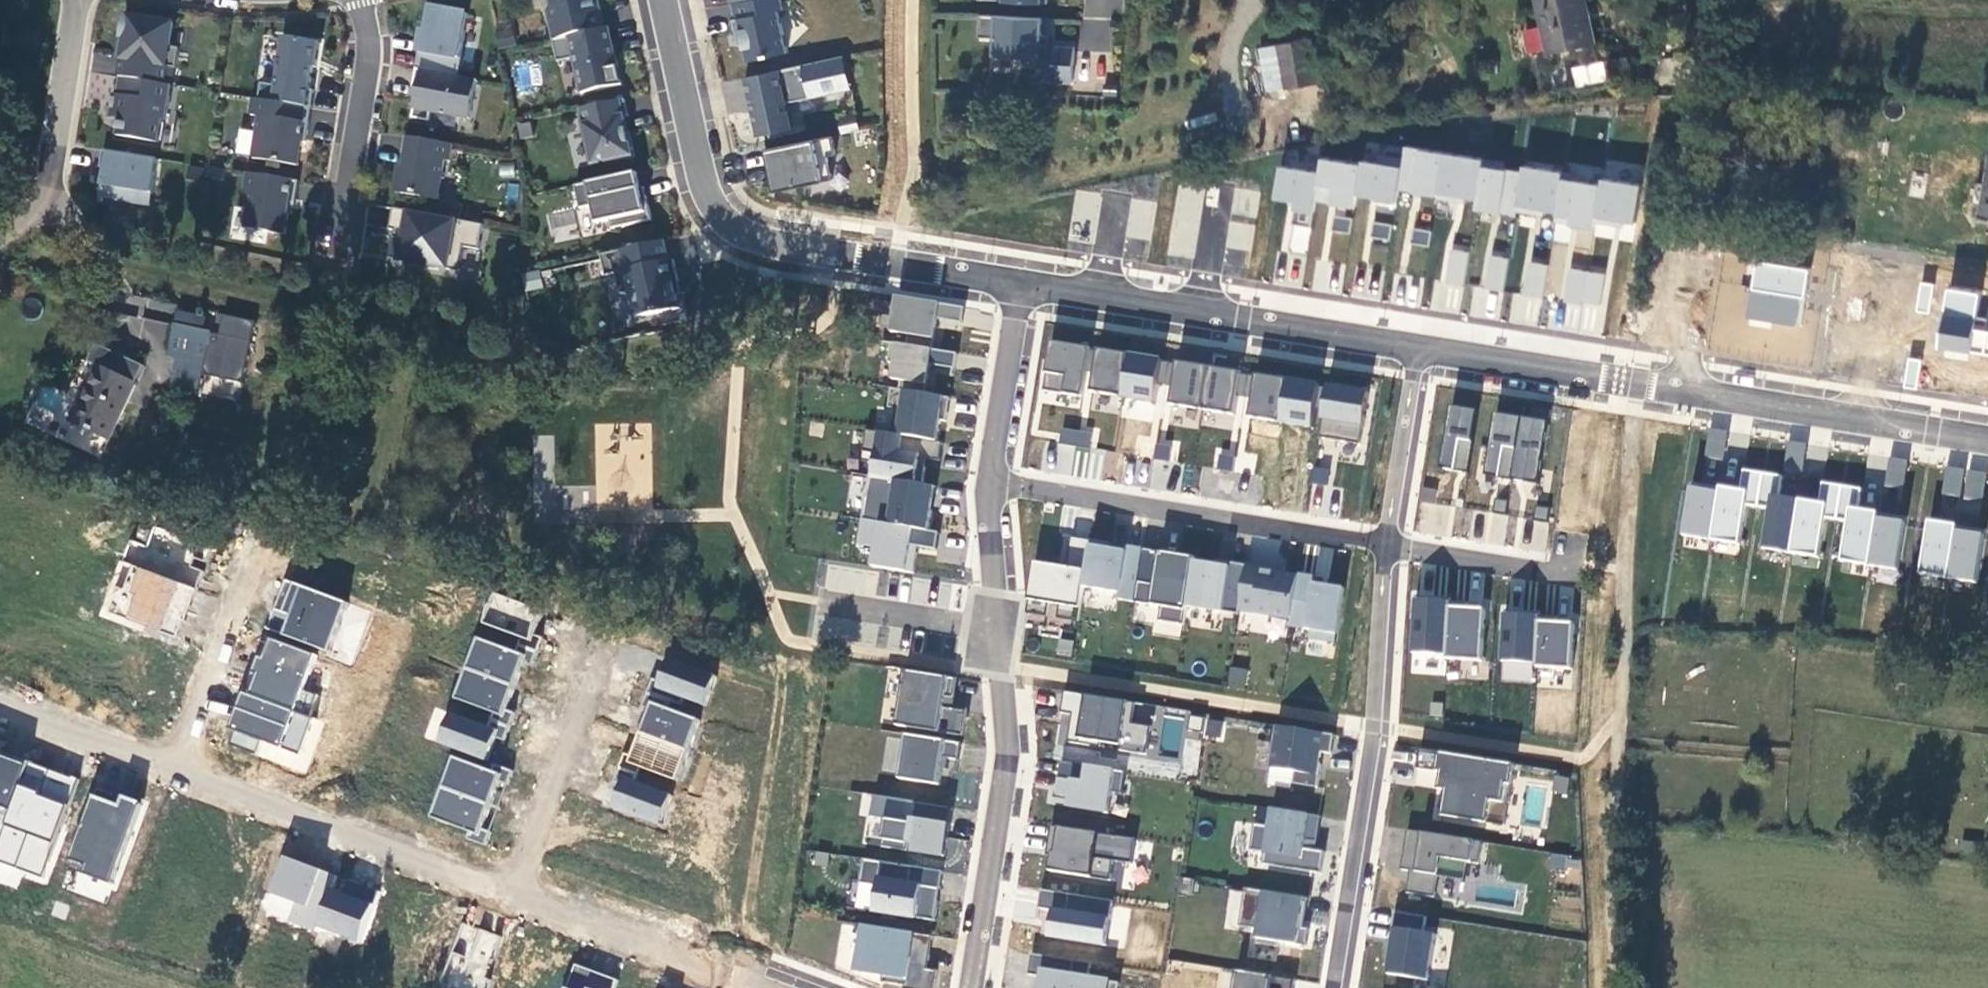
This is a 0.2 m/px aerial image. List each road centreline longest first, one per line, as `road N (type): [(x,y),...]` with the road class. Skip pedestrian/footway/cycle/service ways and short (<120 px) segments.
road 1 (residential): [(1416,343),(1987,438)]
road 2 (residential): [(667,0),(706,188),(720,214),(745,234),(826,257),(1024,286)]
road 3 (residential): [(992,480),(1009,755),(973,987)]
road 4 (residential): [(1393,545),(1380,731),(1339,987)]
road 5 (residential): [(992,480),(1393,545)]
road 6 (residential): [(1024,286),(1416,343)]
road 7 (residential): [(166,764),(510,890)]
road 8 (track): [(1644,348),(1706,0)]
road 9 (residential): [(510,890),(778,987)]
road 10 (track): [(1694,67),(1936,107)]
road 11 (residential): [(602,663),(510,890)]
road 12 (residential): [(255,547),(166,764)]
road 13 (residential): [(1393,545),(1622,583)]
road 14 (residential): [(359,0),(369,47),(339,226)]
road 15 (residential): [(1416,343),(1393,545)]
road 16 (residential): [(1024,286),(992,480)]
road 17 (residential): [(0,703),(166,764)]

